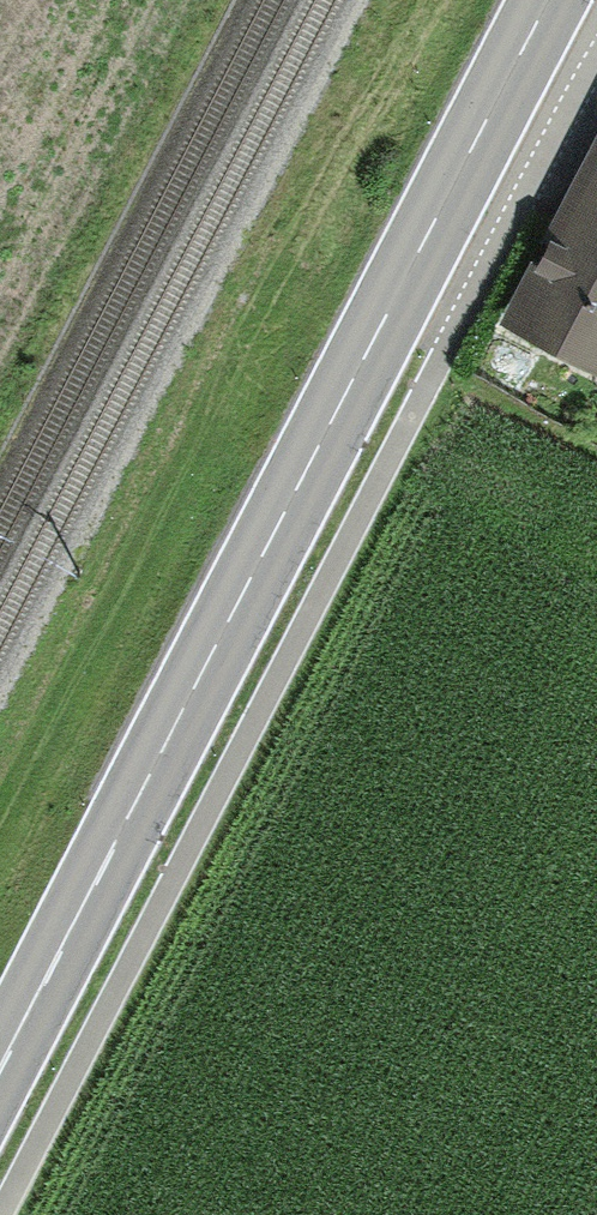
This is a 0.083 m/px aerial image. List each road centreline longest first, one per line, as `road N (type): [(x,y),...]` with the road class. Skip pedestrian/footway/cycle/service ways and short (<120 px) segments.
road 1 (track): [(2,1214),(596,49)]
road 2 (primary): [(0,1067),(549,0)]

